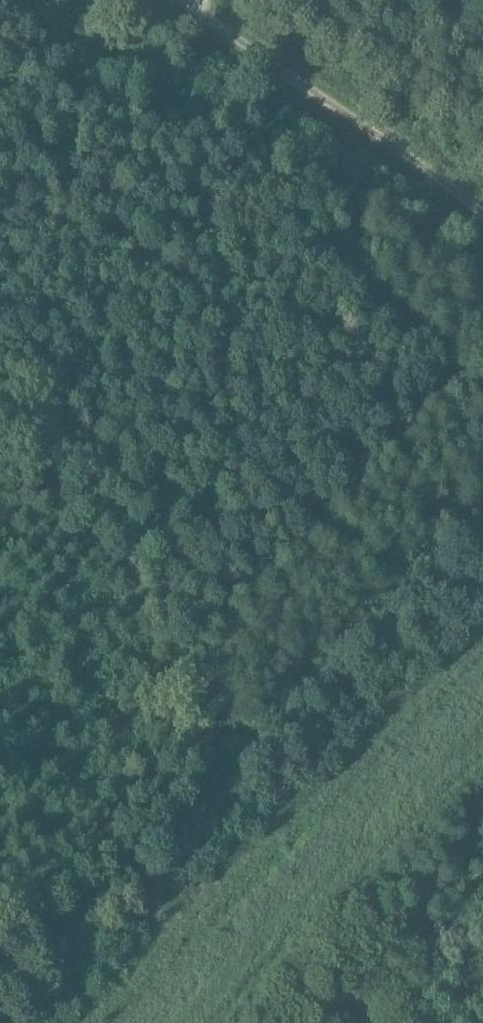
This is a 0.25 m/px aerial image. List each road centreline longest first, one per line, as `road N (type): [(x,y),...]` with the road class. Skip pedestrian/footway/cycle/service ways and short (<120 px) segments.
road 1 (track): [(180,0),(482,212)]

